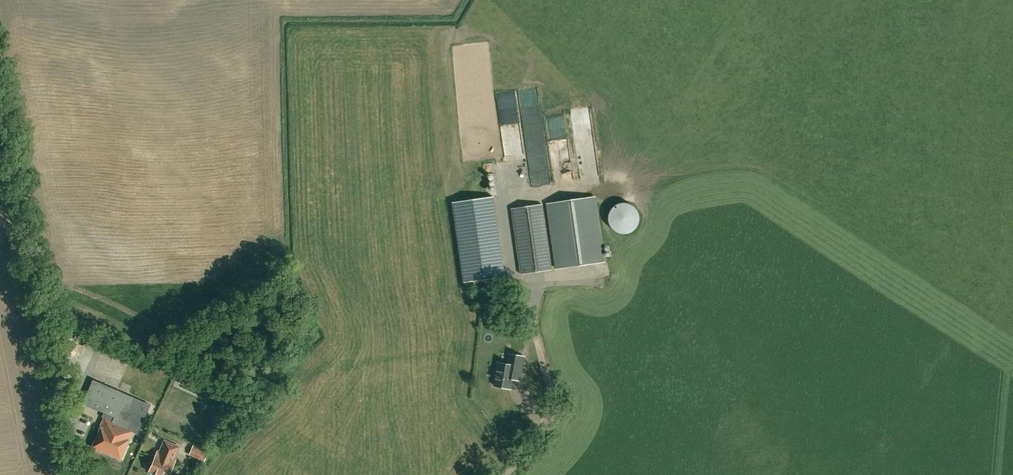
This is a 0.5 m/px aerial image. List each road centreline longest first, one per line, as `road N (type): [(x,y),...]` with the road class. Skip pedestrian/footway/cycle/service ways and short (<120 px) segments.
road 1 (unclassified): [(73,474),(0,104)]

